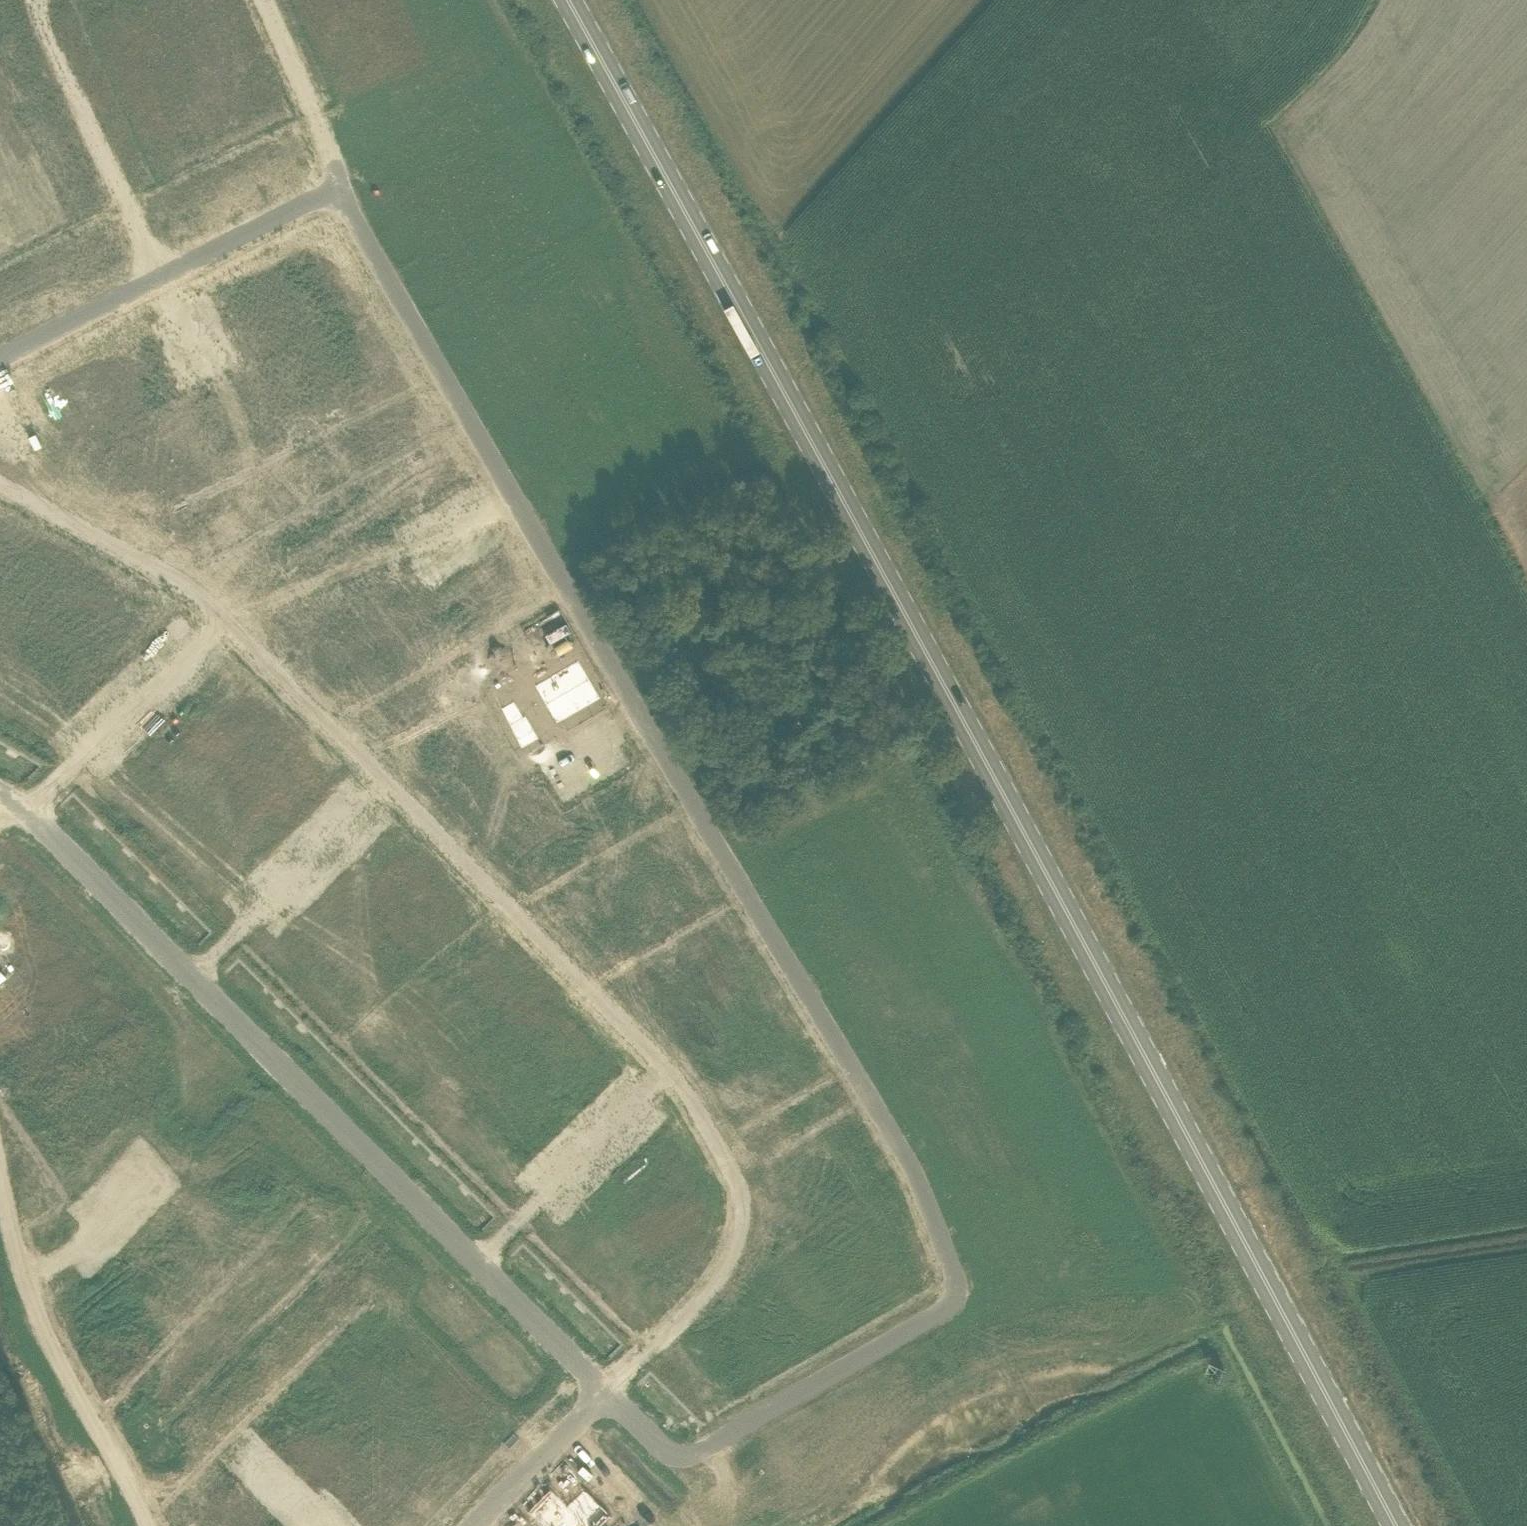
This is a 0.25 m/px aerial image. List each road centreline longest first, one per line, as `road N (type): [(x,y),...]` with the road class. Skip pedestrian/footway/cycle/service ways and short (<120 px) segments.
road 1 (primary): [(1395,1525),(1187,1129),(568,0)]
road 2 (residential): [(603,1390),(660,1445),(697,1453),(936,1318),(955,1305),(957,1281),(886,1120),(338,189)]
road 3 (residential): [(19,810),(478,1258),(603,1390)]
road 4 (residential): [(0,1165),(41,1334),(138,1525)]
road 5 (residential): [(30,0),(157,284)]
road 6 (residential): [(338,189),(253,0)]
road 7 (residential): [(338,189),(157,284)]
road 8 (residential): [(603,1390),(470,1525)]
road 9 (residential): [(157,284),(0,358)]

